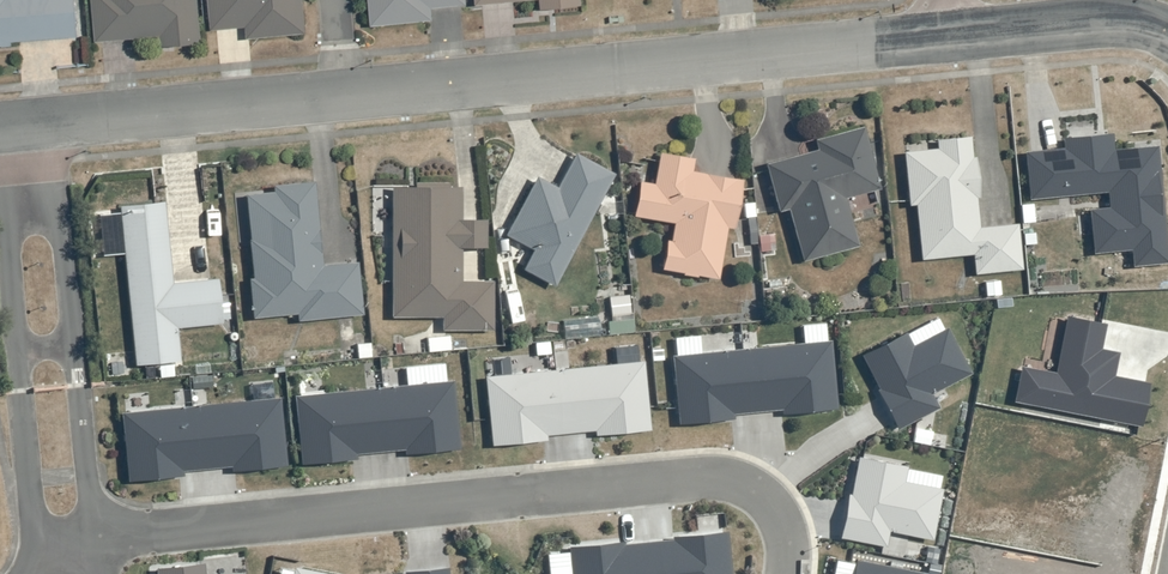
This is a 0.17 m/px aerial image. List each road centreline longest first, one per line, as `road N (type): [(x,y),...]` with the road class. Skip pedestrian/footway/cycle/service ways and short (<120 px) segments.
road 1 (residential): [(41,126),(943,35)]
road 2 (residential): [(789,573),(784,528),(758,496),(687,482),(86,532)]
road 3 (residential): [(41,126),(86,532)]
road 4 (residential): [(34,537),(0,219)]
road 5 (residential): [(943,35),(1089,23),(1167,42)]

